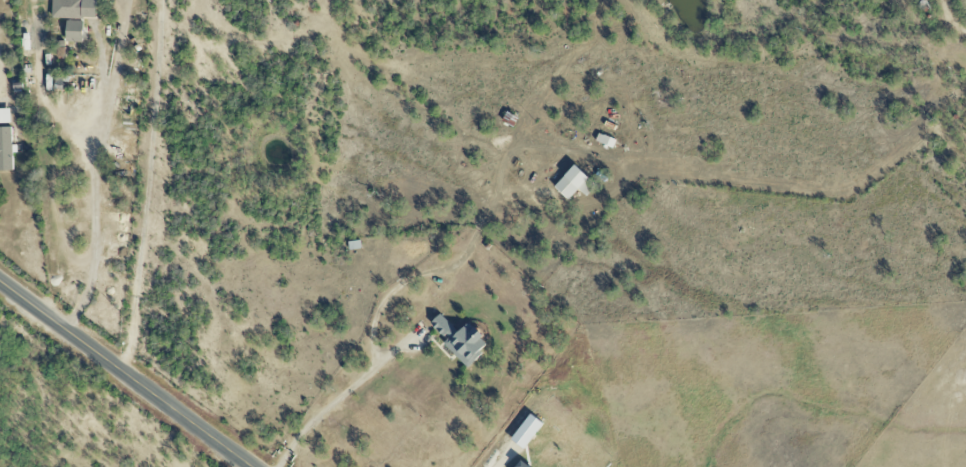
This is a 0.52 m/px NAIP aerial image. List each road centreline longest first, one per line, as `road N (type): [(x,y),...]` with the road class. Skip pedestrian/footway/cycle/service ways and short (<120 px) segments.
road 1 (tertiary): [(0,281),(252,466)]

